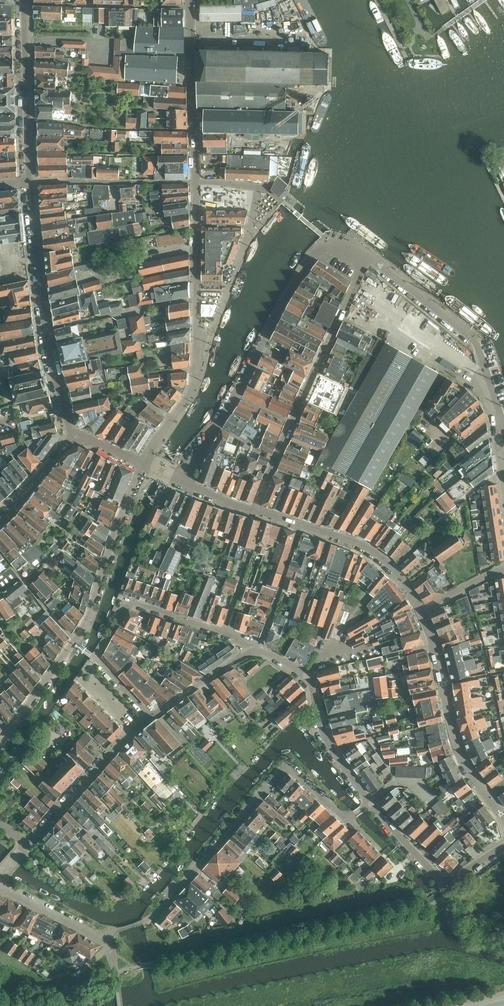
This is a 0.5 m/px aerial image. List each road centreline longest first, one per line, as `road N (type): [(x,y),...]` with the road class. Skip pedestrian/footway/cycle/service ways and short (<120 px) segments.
road 1 (residential): [(105,936),(154,916),(287,762),(348,820),(371,803)]
road 2 (residential): [(185,482),(314,257),(329,239),(367,258)]
road 3 (residential): [(257,511),(367,258)]
road 4 (residential): [(367,258),(476,341),(498,412),(503,466)]
road 5 (tertiary): [(72,432),(46,331),(31,181)]
road 6 (tertiary): [(421,613),(462,755),(503,818)]
road 7 (residential): [(256,650),(124,600),(97,659)]
road 8 (residential): [(76,641),(144,462)]
road 9 (residential): [(190,0),(194,184)]
road 10 (unclassified): [(261,186),(196,358)]
road 11 (tertiary): [(31,181),(25,0)]
road 12 (residential): [(152,719),(128,734),(28,844)]
road 13 (residential): [(194,184),(196,358)]
road 14 (residential): [(503,847),(444,880),(371,803)]
road 15 (residential): [(31,181),(194,184)]
road 16 (tertiary): [(302,526),(375,552),(421,613)]
road 17 (residential): [(371,803),(332,749),(305,675)]
road 18 (residential): [(256,650),(302,526)]
road 19 (residential): [(256,650),(152,719)]

